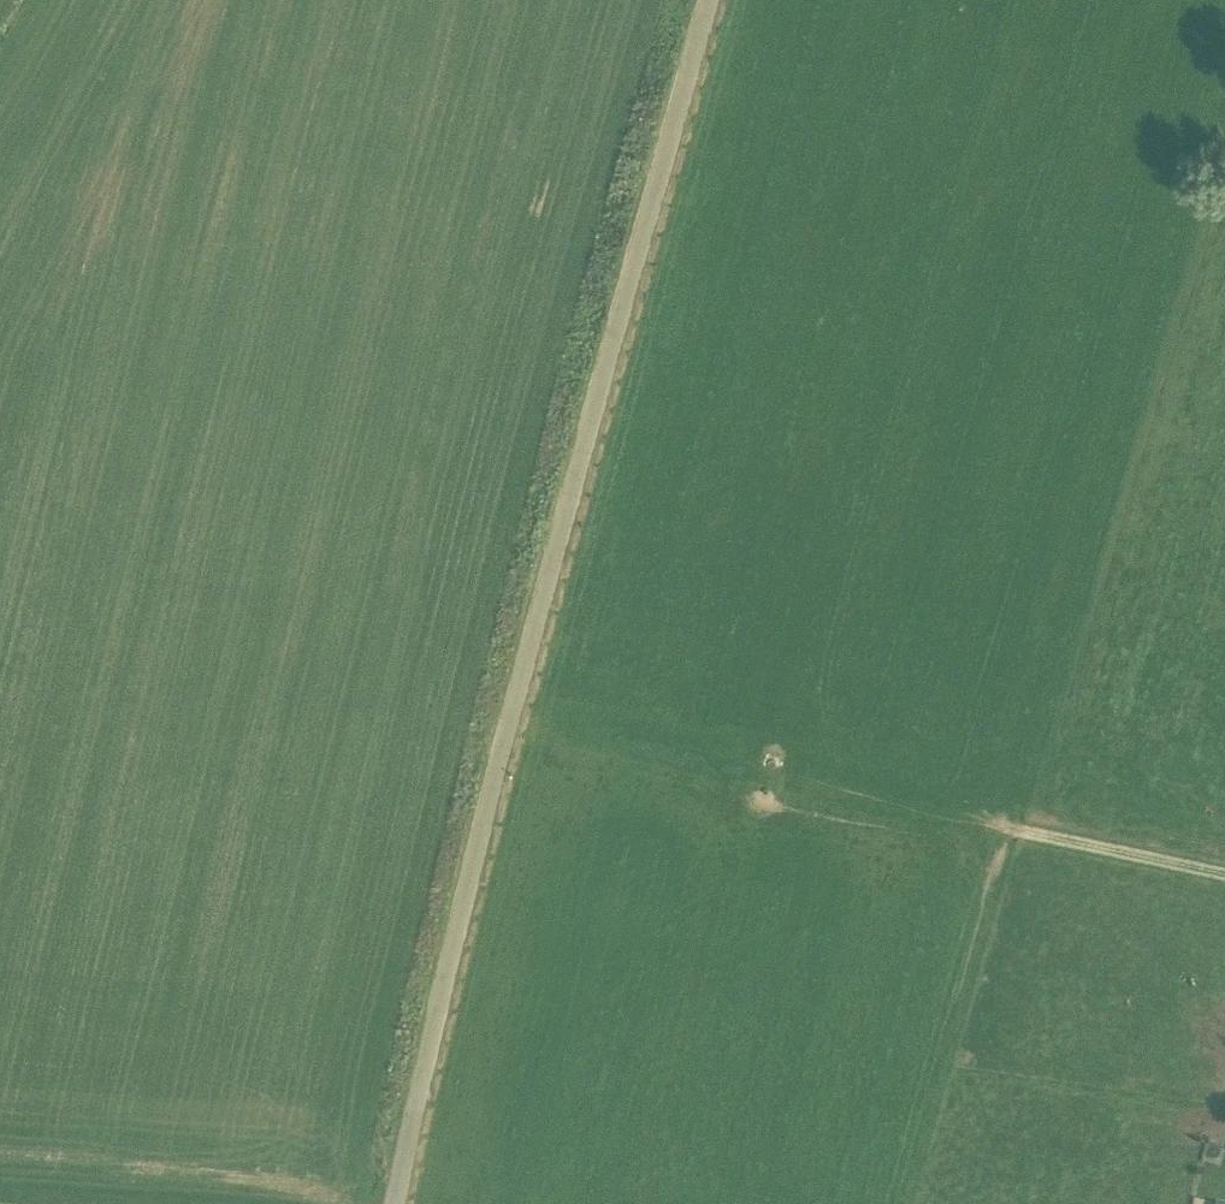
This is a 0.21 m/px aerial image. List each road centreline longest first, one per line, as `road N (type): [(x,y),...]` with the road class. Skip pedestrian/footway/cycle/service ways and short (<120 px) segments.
road 1 (unclassified): [(395,1203),(568,512),(712,0)]

